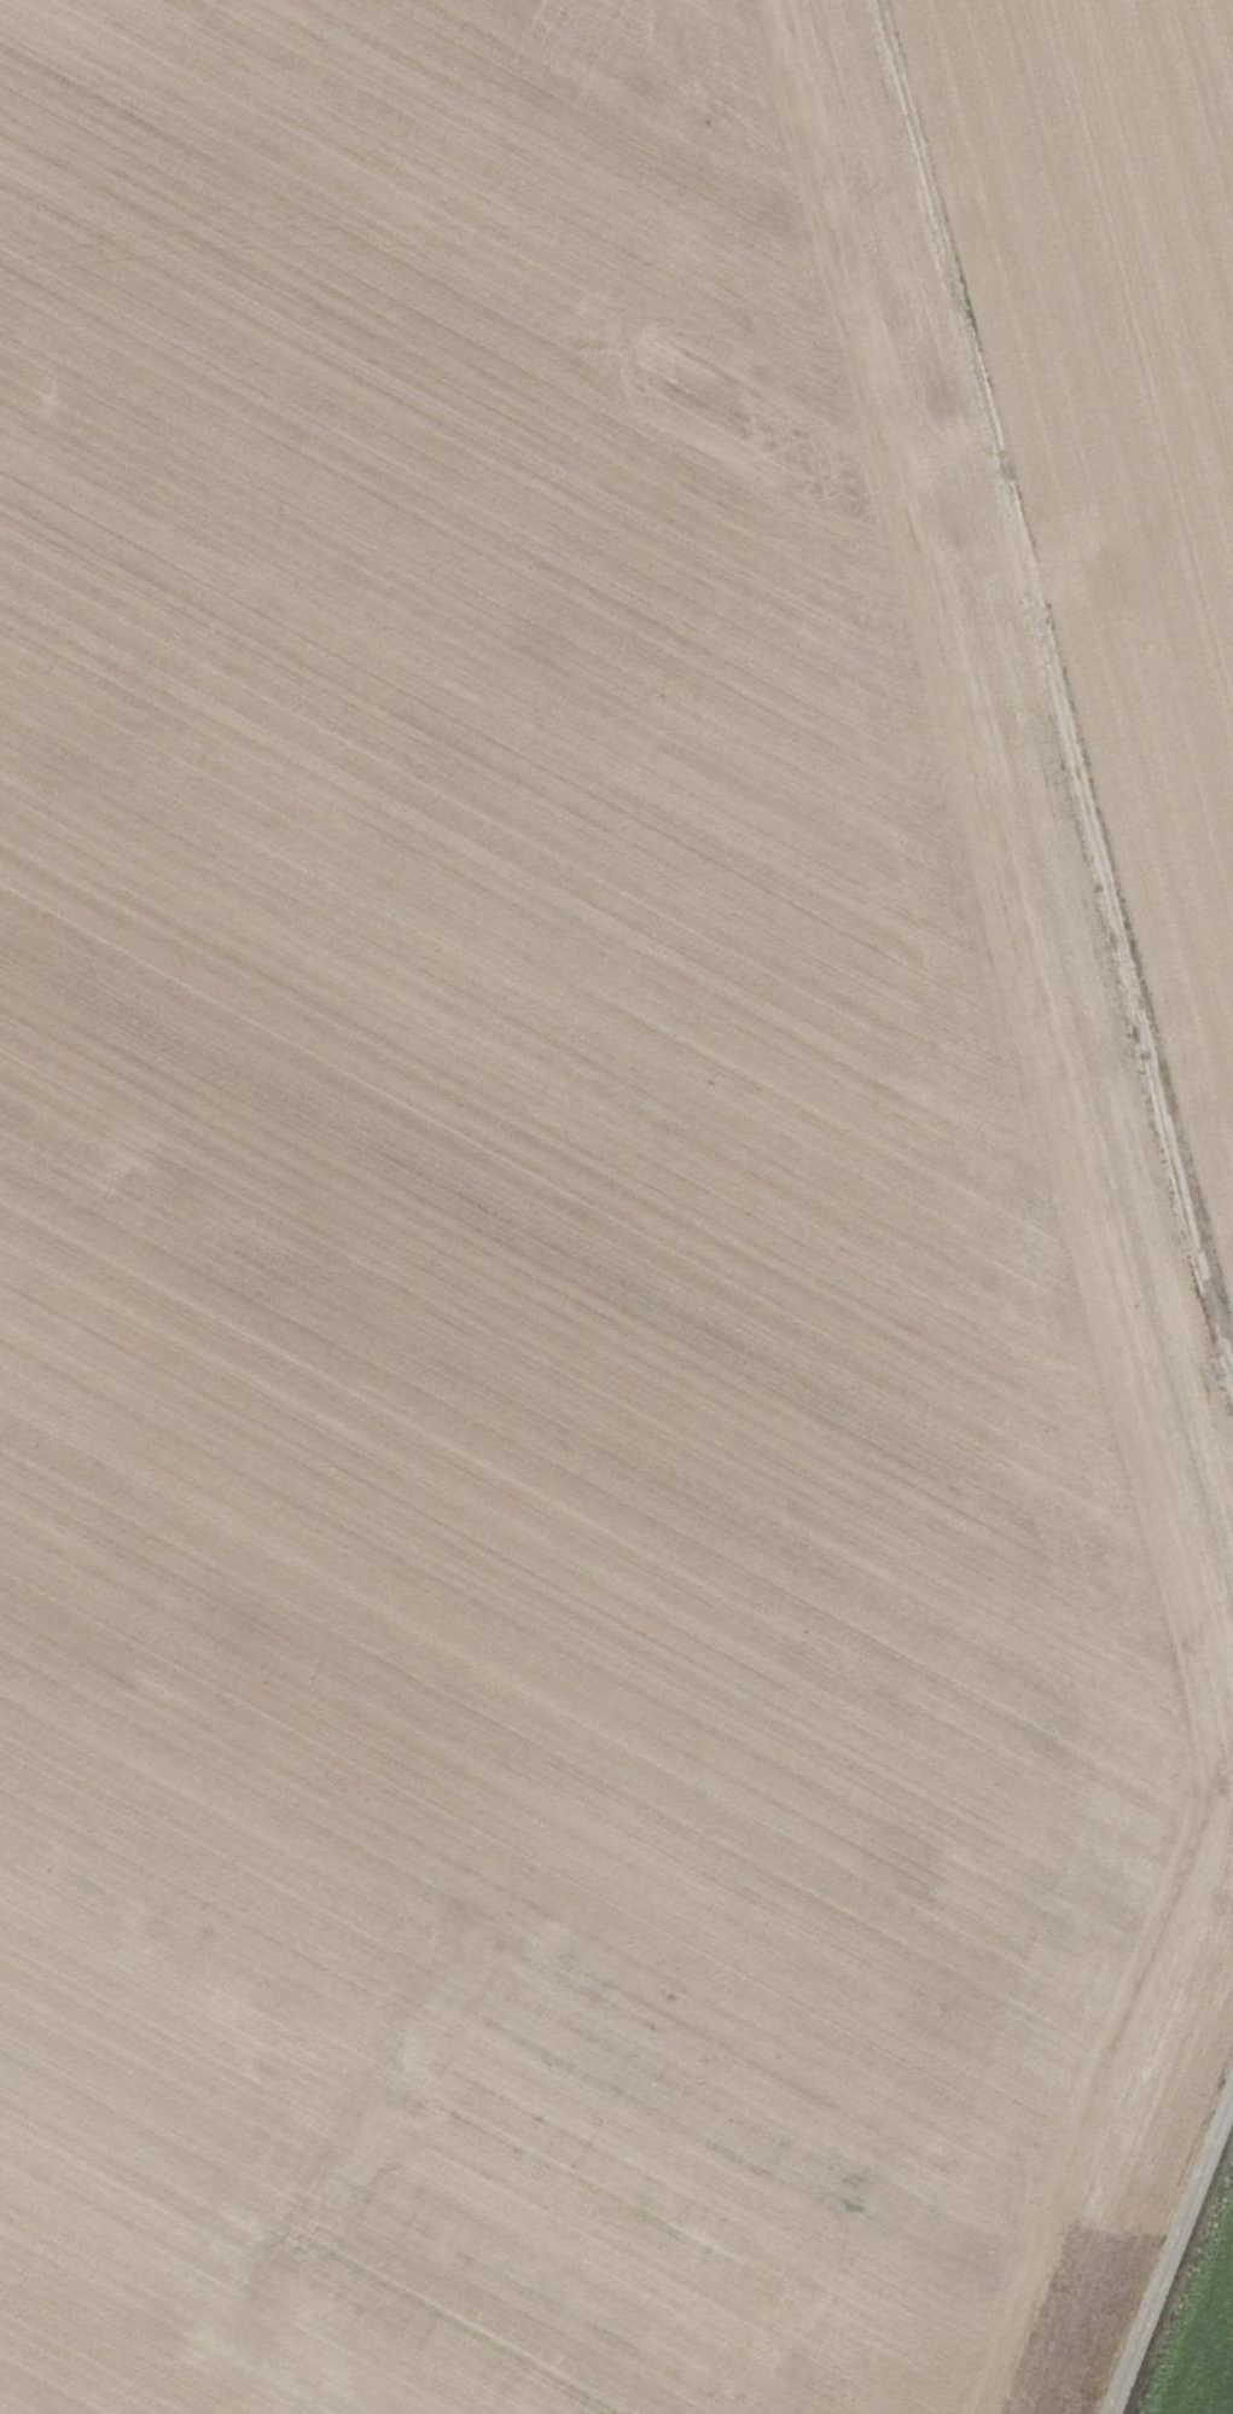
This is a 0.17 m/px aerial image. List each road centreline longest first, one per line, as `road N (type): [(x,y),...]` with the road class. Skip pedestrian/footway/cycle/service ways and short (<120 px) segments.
road 1 (track): [(895,0),(1232,1315)]
road 2 (unclassified): [(1232,2107),(1117,2413)]

